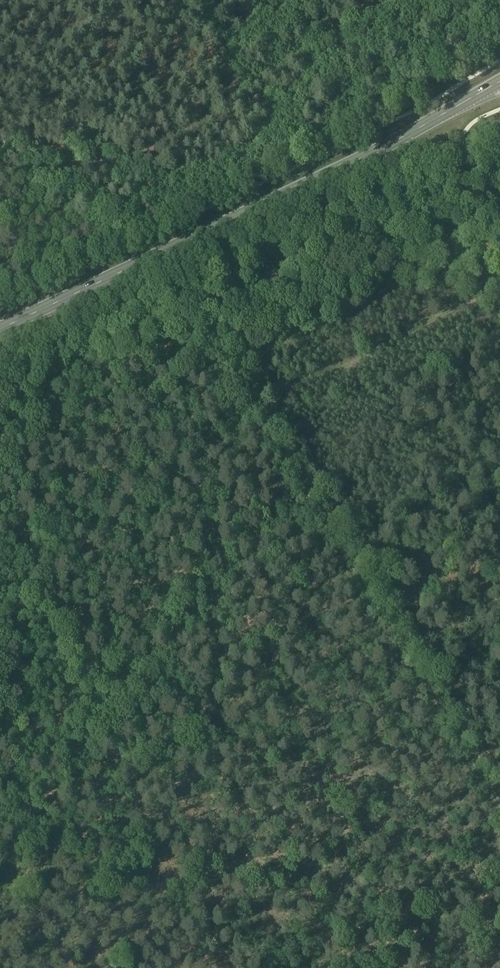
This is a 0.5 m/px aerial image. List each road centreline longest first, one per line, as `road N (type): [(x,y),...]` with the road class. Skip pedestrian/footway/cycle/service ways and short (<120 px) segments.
road 1 (track): [(0,452),(152,304),(181,298),(195,307),(499,798)]
road 2 (secondary): [(0,323),(499,81)]
road 3 (track): [(396,0),(238,86),(167,135),(112,159),(51,170),(0,159)]

